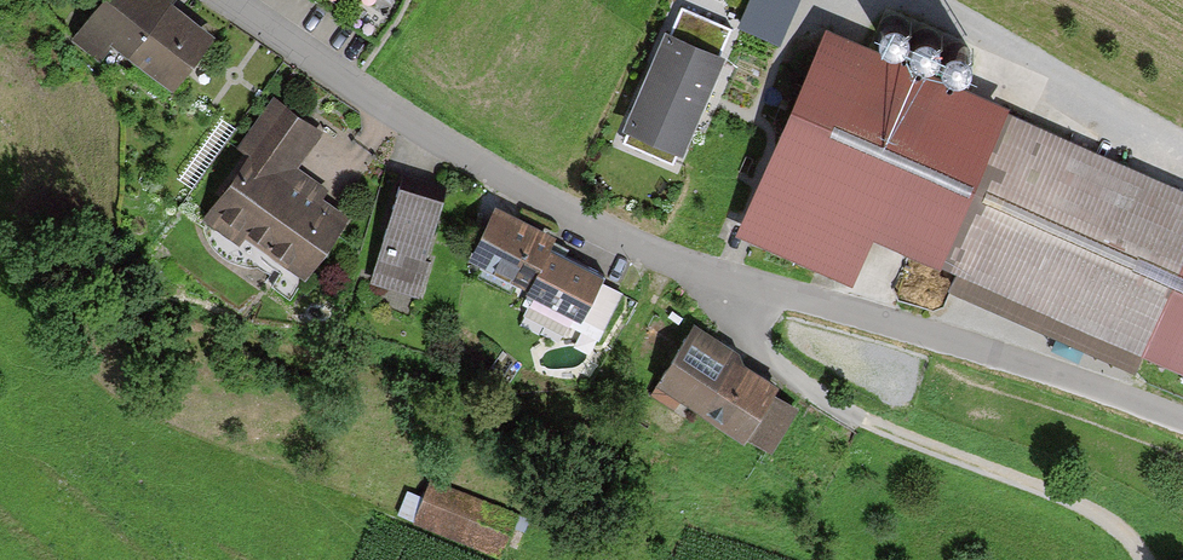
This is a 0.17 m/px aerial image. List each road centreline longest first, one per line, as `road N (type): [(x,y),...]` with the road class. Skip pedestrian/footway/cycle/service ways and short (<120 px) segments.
road 1 (residential): [(219,0),(554,206),(724,291),(1001,357),(1182,425)]
road 2 (track): [(724,291),(754,348),(862,420),(1093,515),(1143,559)]
road 3 (track): [(1182,131),(938,0)]

